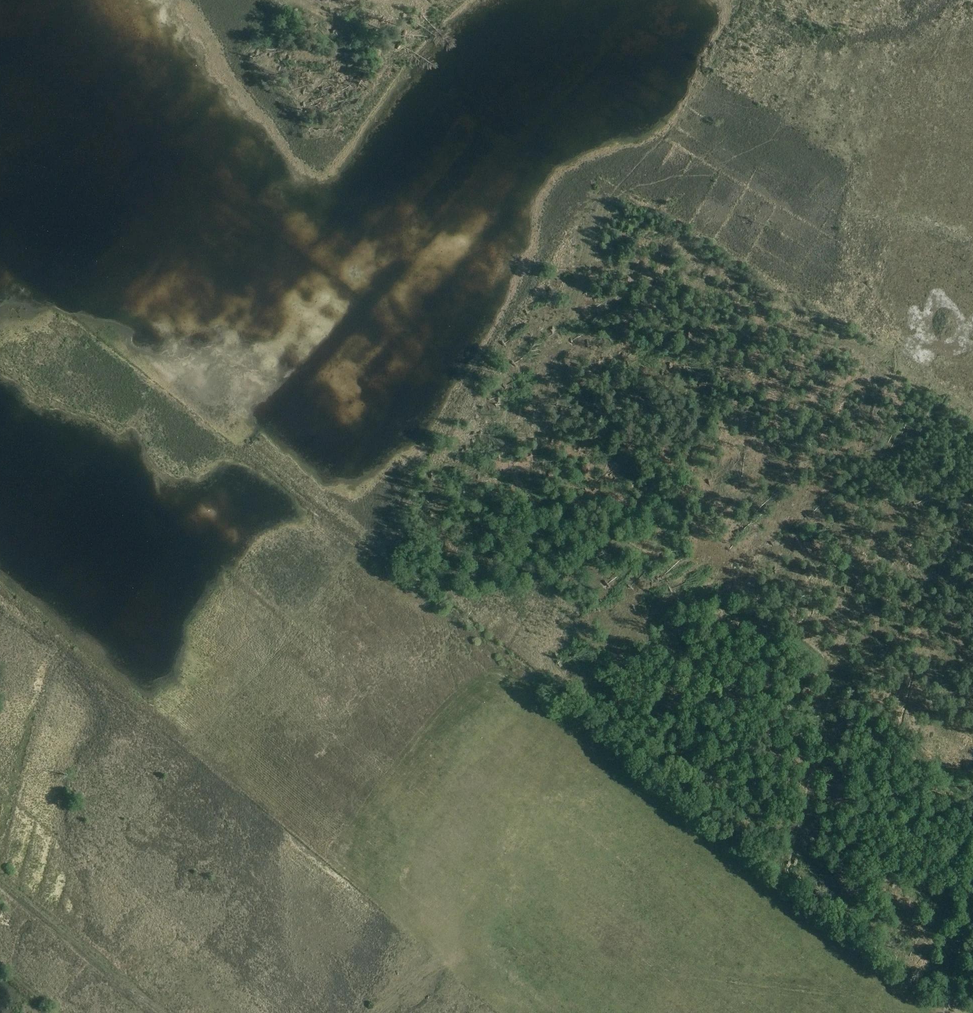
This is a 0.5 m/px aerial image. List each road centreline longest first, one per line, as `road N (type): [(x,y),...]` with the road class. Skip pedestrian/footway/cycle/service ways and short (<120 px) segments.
road 1 (track): [(0,882),(159,1012)]

